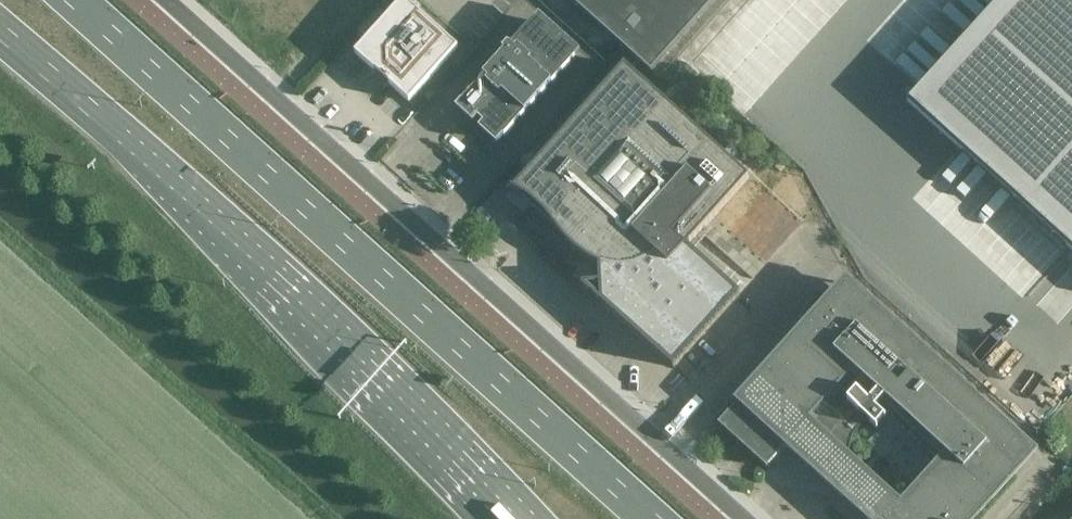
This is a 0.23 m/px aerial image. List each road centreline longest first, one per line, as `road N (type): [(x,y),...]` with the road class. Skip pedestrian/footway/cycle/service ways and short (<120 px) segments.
road 1 (unclassified): [(746,518),(168,0)]
road 2 (trunk): [(653,518),(81,0)]
road 3 (trunk): [(0,30),(273,268),(529,518)]

